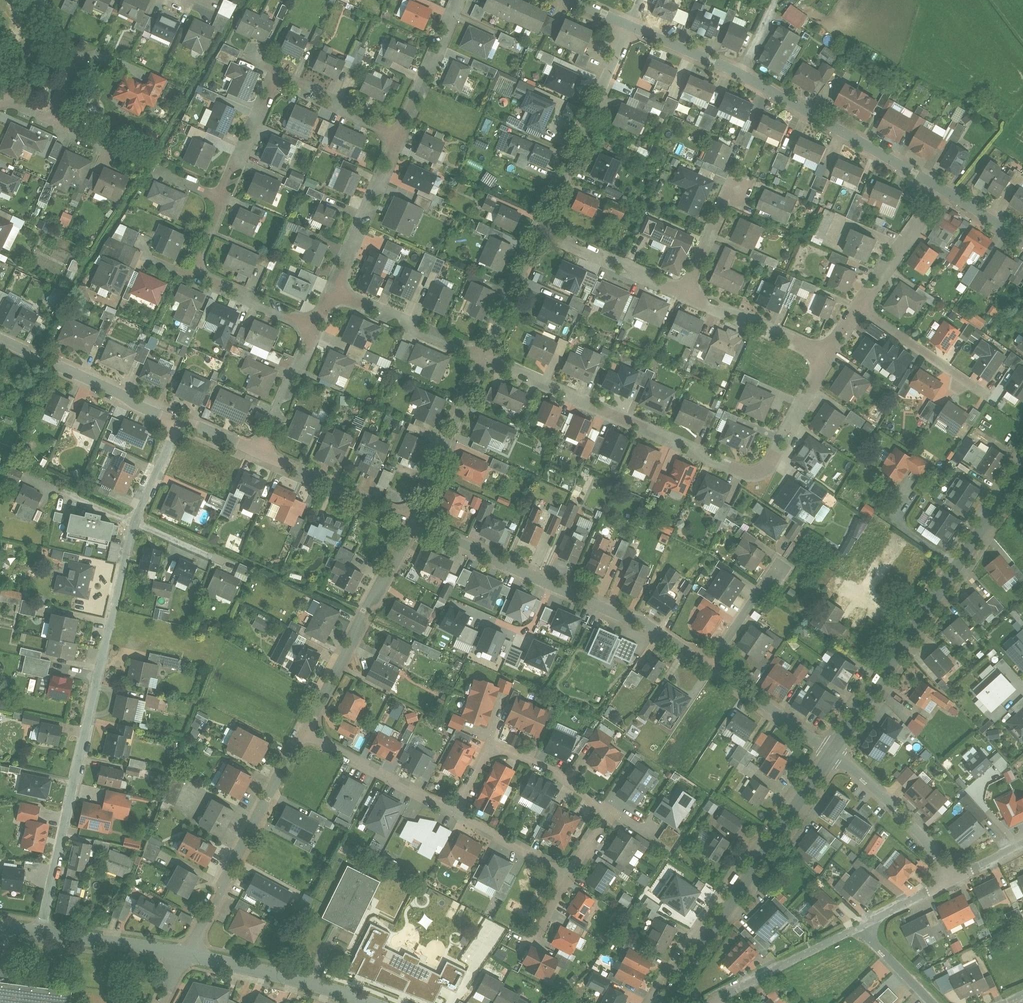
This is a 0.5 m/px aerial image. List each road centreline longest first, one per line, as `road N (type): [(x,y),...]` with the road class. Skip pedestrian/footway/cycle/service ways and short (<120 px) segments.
road 1 (residential): [(483,353),(751,472),(771,463),(827,355)]
road 2 (residential): [(41,931),(132,521)]
road 3 (residential): [(941,186),(633,26)]
road 4 (secondary): [(832,751),(1022,464)]
road 5 (residential): [(413,522),(642,623),(709,667)]
road 6 (secondary): [(660,1002),(832,751)]
road 7 (residential): [(567,874),(603,814),(558,774),(495,750),(455,811)]
road 8 (residential): [(402,135),(281,84),(222,196)]
road 9 (residential): [(186,953),(299,733)]
road 10 (residential): [(299,733),(413,522)]
road 11 (residential): [(538,231),(633,26)]
road 12 (residential): [(222,196),(200,254),(205,278),(316,329)]
road 13 (residential): [(0,339),(178,417)]
road 14 (residential): [(186,953),(373,1002)]
road 15 (residential): [(413,522),(483,353)]
road 16 (residential): [(832,751),(956,876)]
road 17 (residential): [(299,733),(455,811)]
road 18 (residential): [(332,292),(402,135)]
road 19 (residential): [(260,454),(413,522)]
road 20 (residential): [(332,292),(483,353)]
road 21 (unclassified): [(860,924),(716,997)]
road 22 (residential): [(538,231),(684,291)]
road 23 (residential): [(684,291),(827,355)]
road 24 (residential): [(859,305),(984,393)]
road 25 (residential): [(709,667),(832,751)]
road 26 (residential): [(402,135),(460,0)]
road 27 (residential): [(41,931),(186,953)]
road 28 (residential): [(859,305),(941,186)]
road 29 (residential): [(260,454),(316,329)]
road 30 (residential): [(483,353),(538,231)]
road 31 (residential): [(455,811),(567,874)]
road 32 (residential): [(47,0),(74,66),(51,118)]
road 33 (residential): [(709,667),(776,565)]

